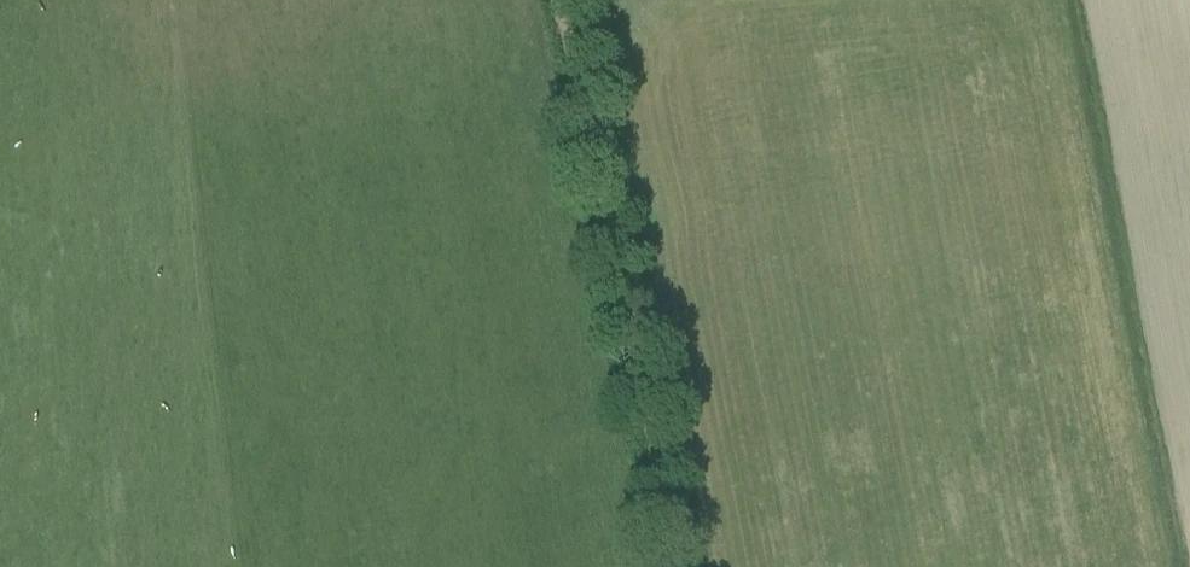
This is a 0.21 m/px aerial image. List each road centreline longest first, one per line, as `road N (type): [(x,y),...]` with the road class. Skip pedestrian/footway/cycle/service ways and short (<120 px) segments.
road 1 (track): [(564,0),(677,566)]

